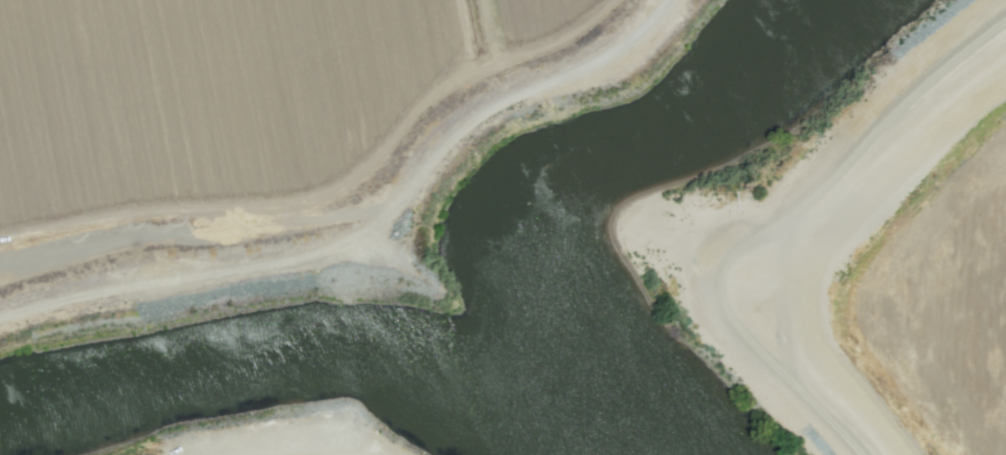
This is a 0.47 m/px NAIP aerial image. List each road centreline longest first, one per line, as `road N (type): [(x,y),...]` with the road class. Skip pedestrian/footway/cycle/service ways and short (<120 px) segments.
road 1 (track): [(625,0),(586,59),(507,126),(412,157),(363,208),(0,270)]

